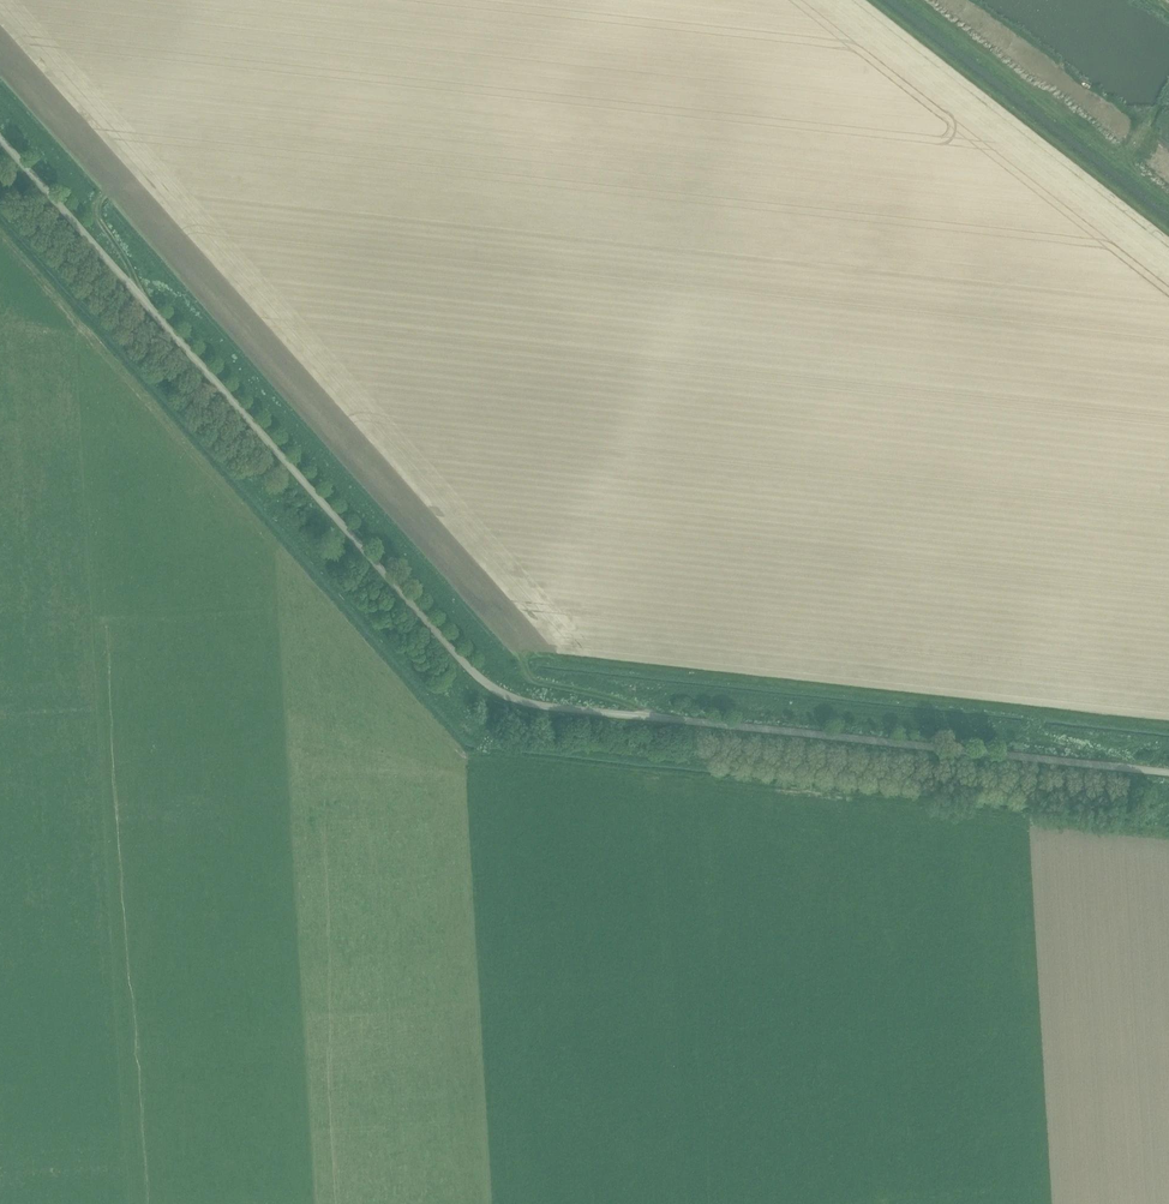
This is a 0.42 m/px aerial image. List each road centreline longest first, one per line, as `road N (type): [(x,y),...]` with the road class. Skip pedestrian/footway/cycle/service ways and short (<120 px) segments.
road 1 (unclassified): [(1168,772),(550,707),(504,694),(469,669),(0,138)]

